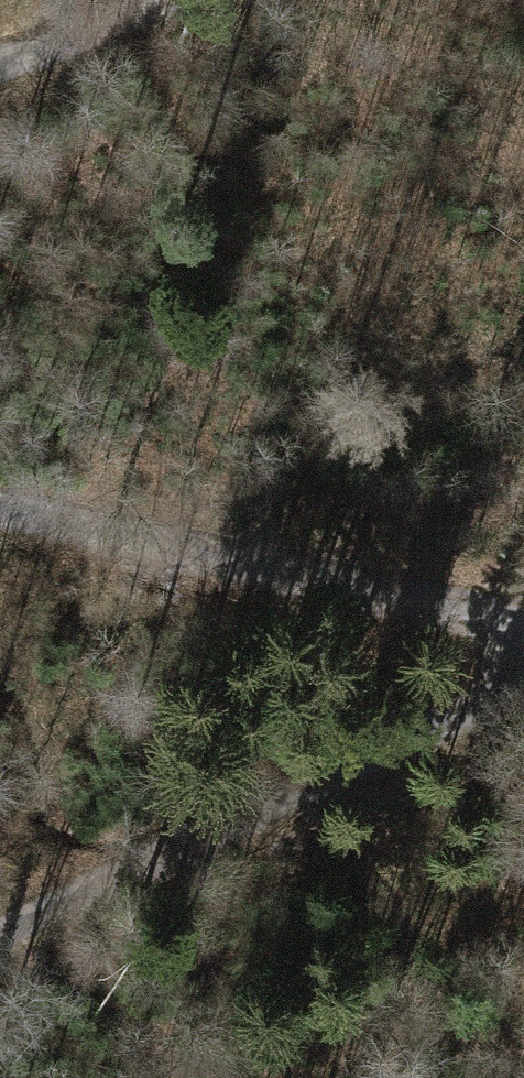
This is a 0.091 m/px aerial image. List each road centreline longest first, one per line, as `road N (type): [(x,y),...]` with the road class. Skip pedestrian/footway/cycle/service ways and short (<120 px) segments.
road 1 (track): [(0,935),(523,691)]
road 2 (track): [(523,623),(0,528)]
road 3 (track): [(0,81),(186,0)]

